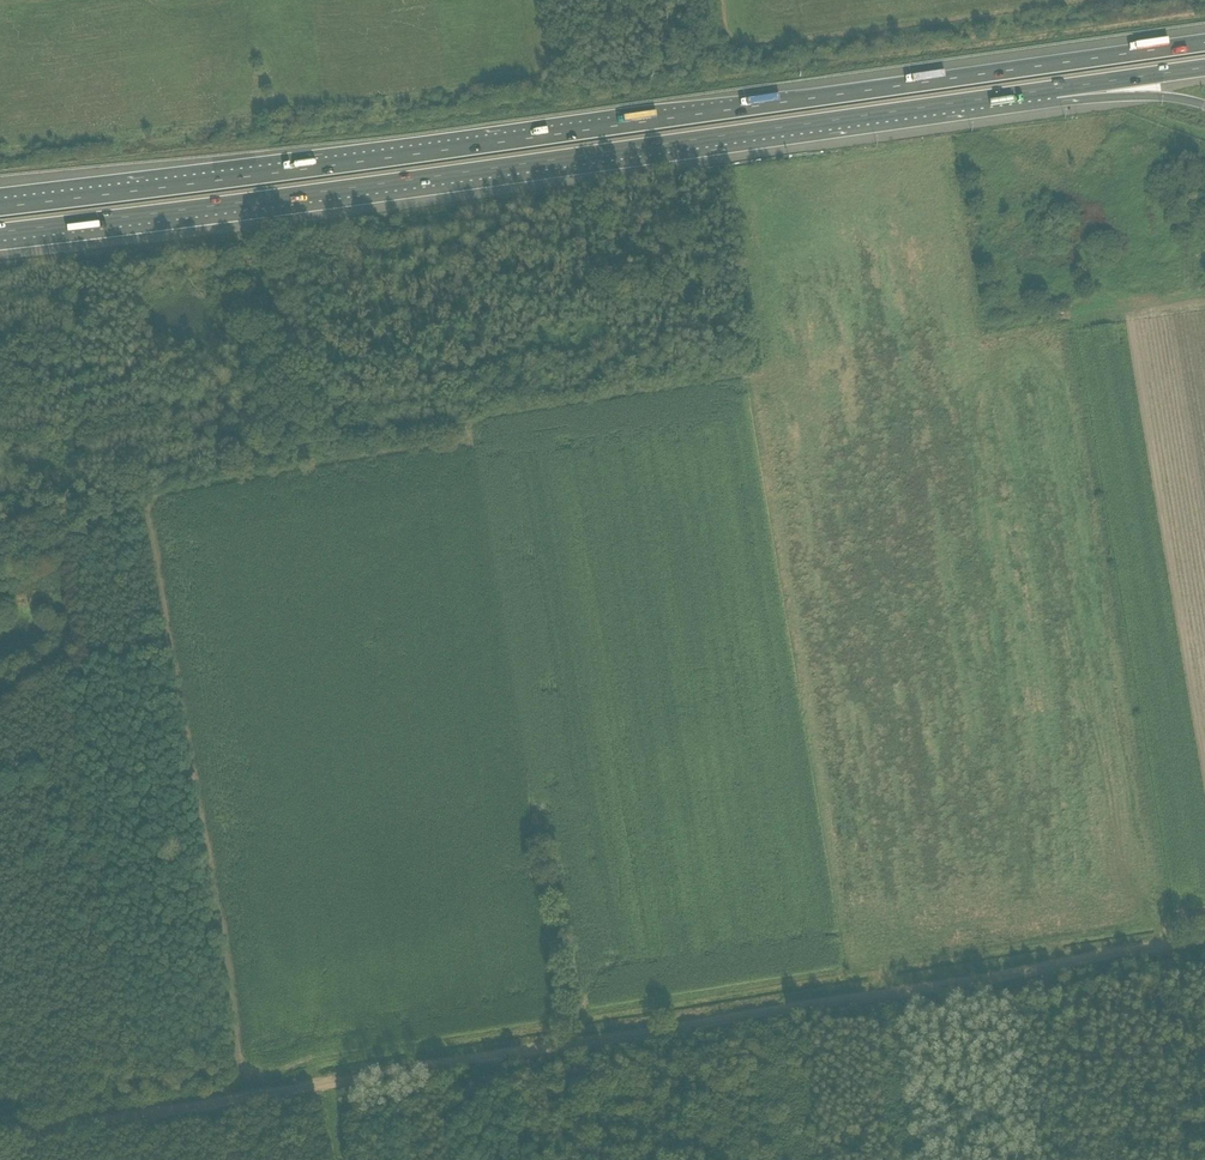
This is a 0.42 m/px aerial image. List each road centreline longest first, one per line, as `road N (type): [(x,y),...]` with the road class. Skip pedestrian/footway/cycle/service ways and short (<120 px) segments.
road 1 (motorway): [(1204,42),(0,208)]
road 2 (motorway): [(0,232),(1058,90)]
road 3 (track): [(1204,943),(578,1048)]
road 4 (track): [(578,1048),(0,1141)]
road 5 (motorway): [(1058,90),(1204,68)]
road 6 (motorway): [(1058,90),(1197,103)]

